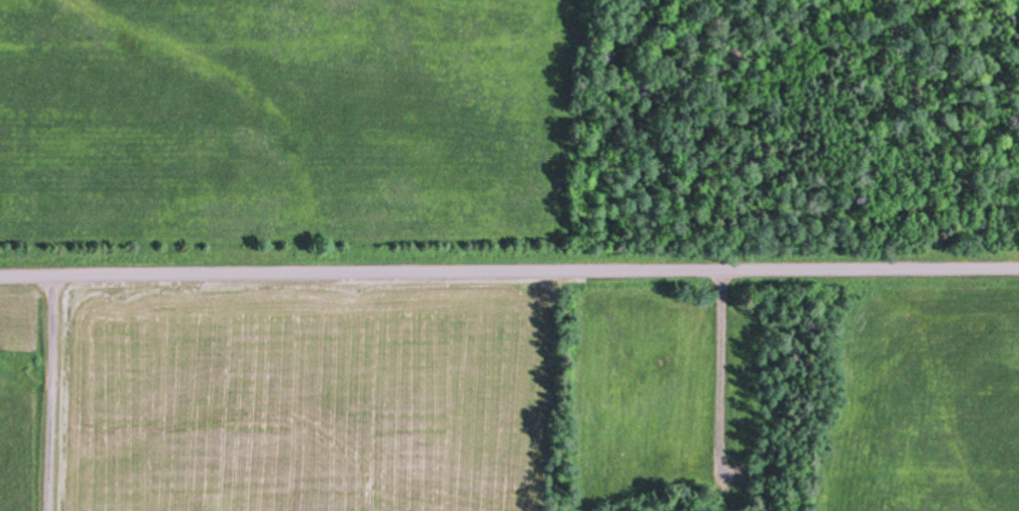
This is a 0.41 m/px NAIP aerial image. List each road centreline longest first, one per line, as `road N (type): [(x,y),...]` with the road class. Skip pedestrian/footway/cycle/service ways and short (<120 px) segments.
road 1 (residential): [(0,274),(1018,266)]
road 2 (residential): [(52,273),(46,510)]

